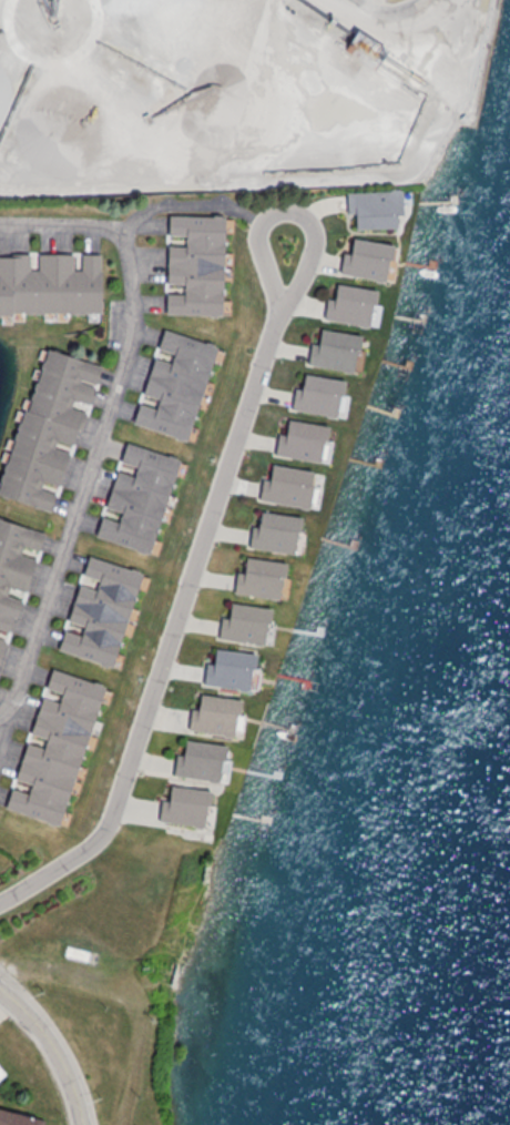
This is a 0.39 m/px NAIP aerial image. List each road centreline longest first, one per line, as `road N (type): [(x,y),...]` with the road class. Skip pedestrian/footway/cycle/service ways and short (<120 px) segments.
road 1 (residential): [(0,902),(116,830),(251,419),(322,242),(313,214),(287,211),(266,222),(233,203),(124,227)]
road 2 (residential): [(0,715),(17,701),(31,666),(128,354),(134,291),(124,227)]
road 3 (residential): [(76,1124),(52,1062),(0,996)]
road 4 (residential): [(124,227),(0,230)]

